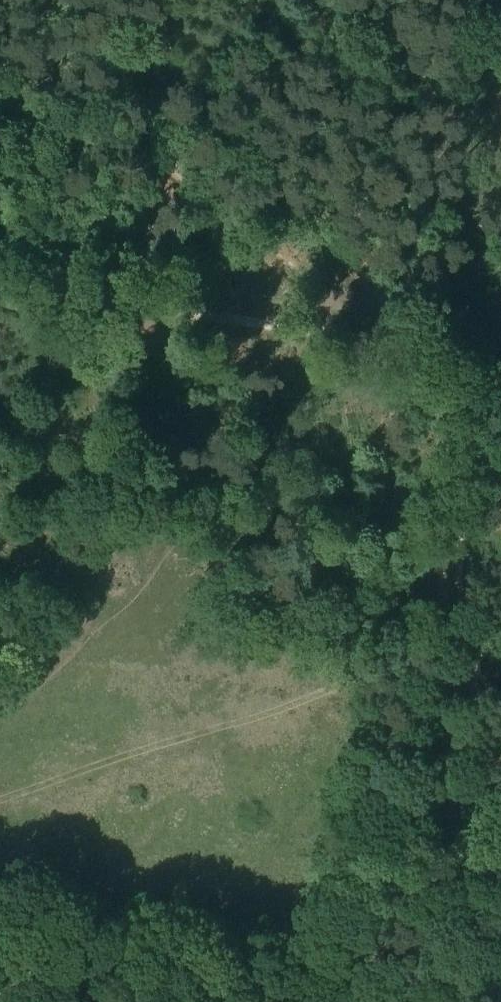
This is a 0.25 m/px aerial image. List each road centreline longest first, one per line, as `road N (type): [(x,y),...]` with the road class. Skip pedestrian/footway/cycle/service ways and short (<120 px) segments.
road 1 (track): [(500,371),(458,399),(445,422),(450,874),(389,1001)]
road 2 (track): [(0,280),(500,360)]

